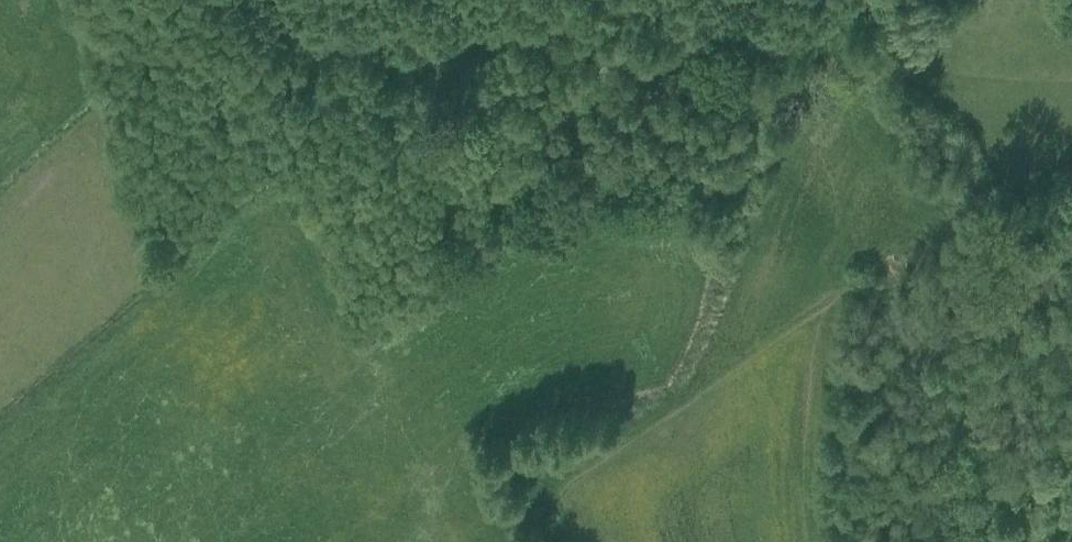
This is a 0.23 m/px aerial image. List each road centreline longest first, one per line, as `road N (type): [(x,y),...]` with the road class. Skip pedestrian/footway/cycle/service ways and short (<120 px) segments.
road 1 (track): [(571,541),(563,513),(591,461),(845,286),(937,356),(1071,275)]

